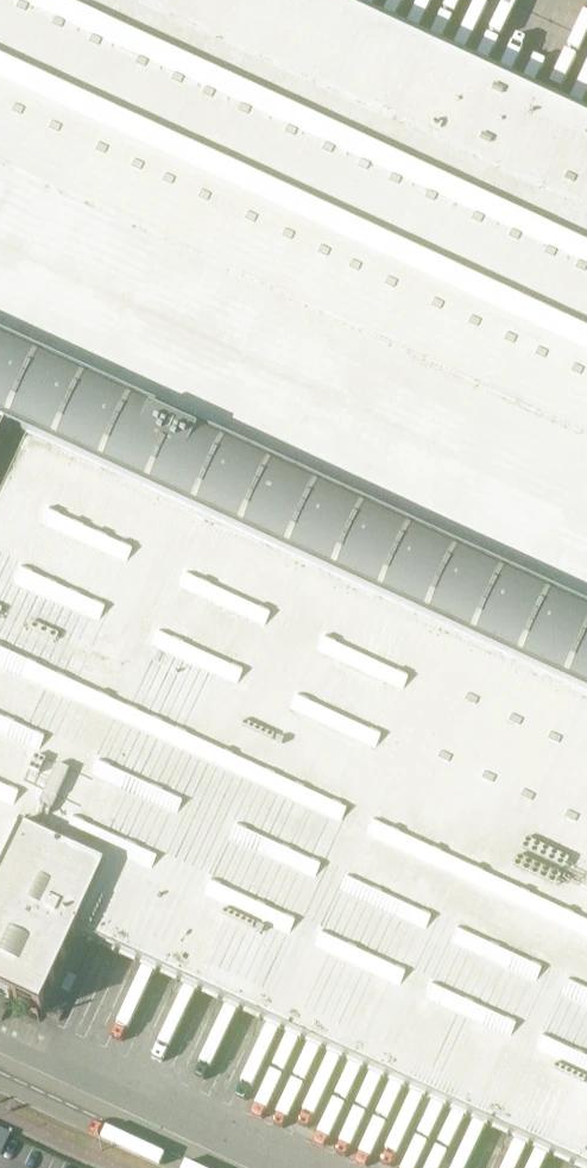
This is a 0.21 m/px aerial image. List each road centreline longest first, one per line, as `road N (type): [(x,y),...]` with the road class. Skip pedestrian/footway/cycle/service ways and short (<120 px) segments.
road 1 (unclassified): [(0,1077),(195,1167)]

